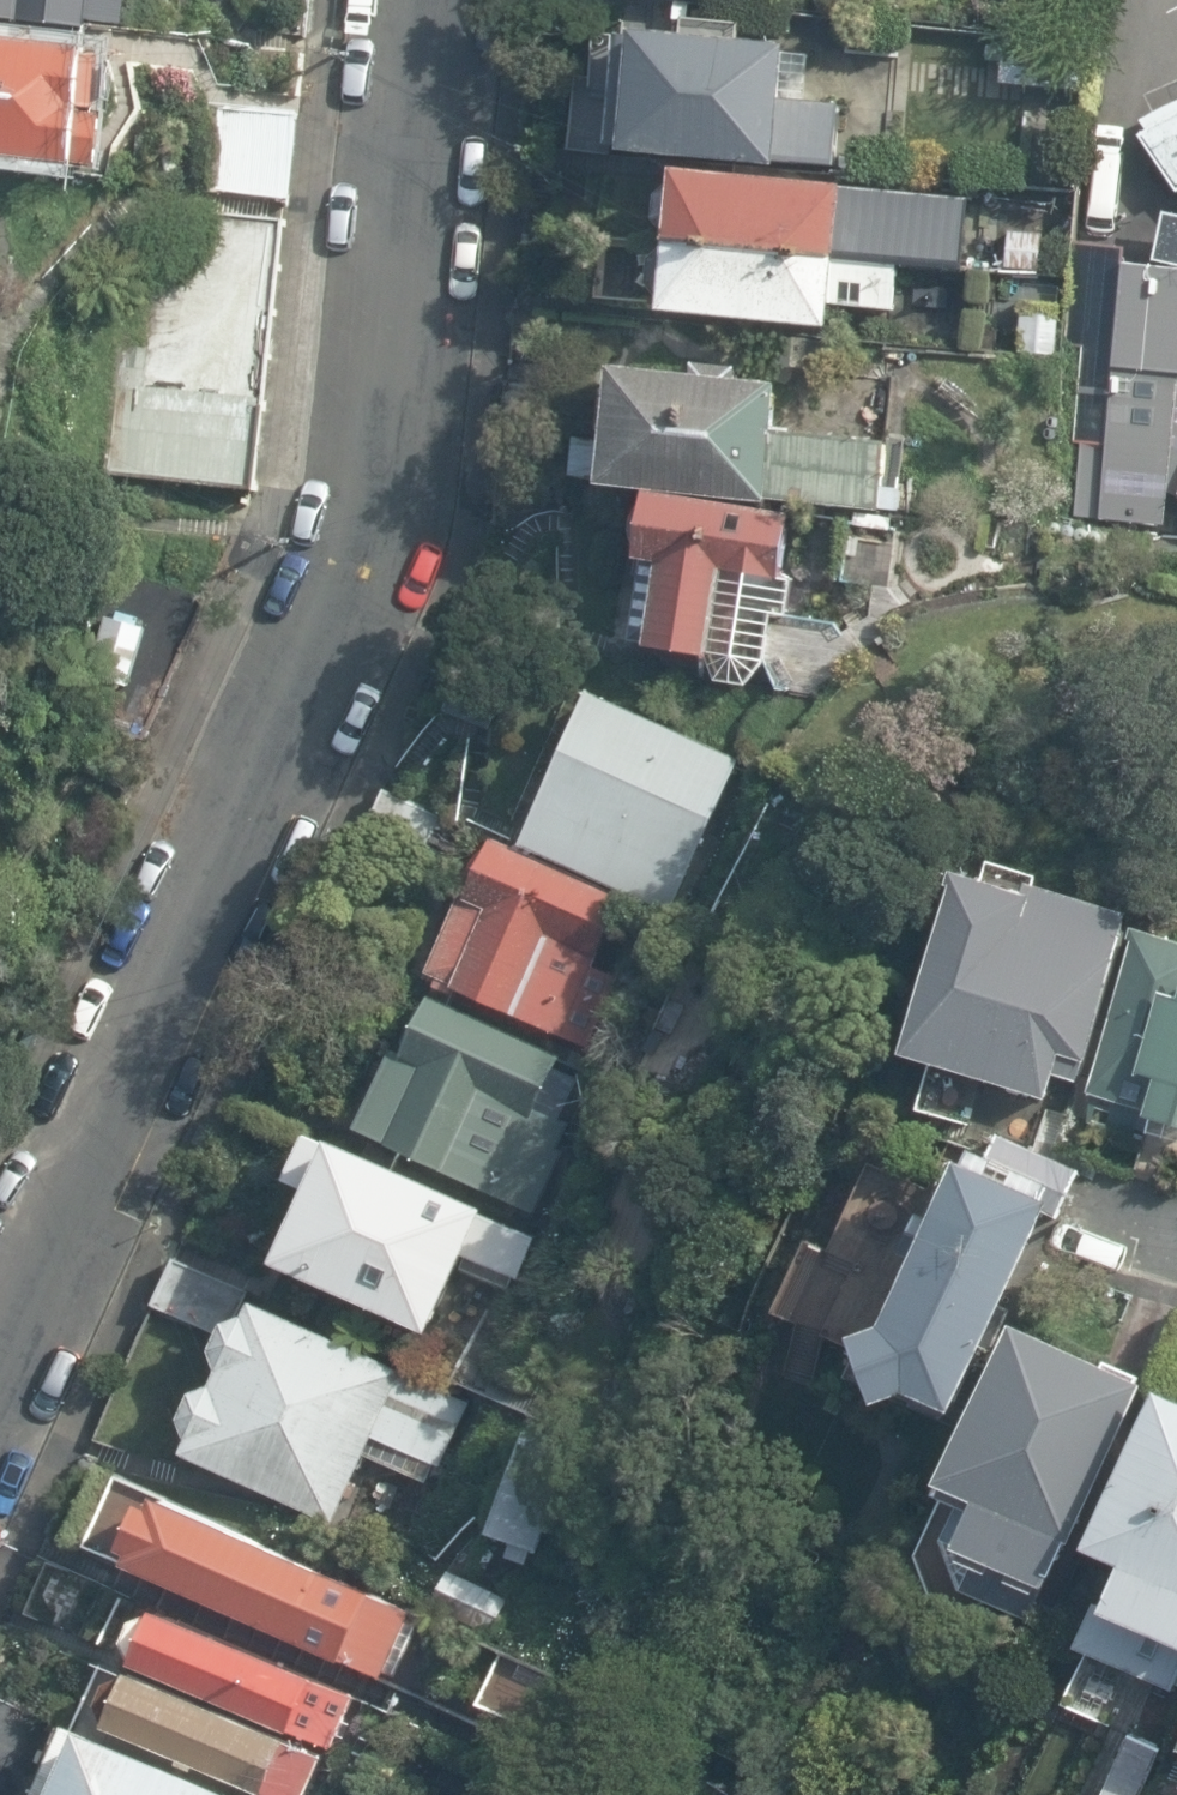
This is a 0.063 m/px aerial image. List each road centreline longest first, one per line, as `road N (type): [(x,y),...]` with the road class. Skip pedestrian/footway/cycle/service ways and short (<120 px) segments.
road 1 (residential): [(431,0),(395,342),(341,620),(0,1355)]

